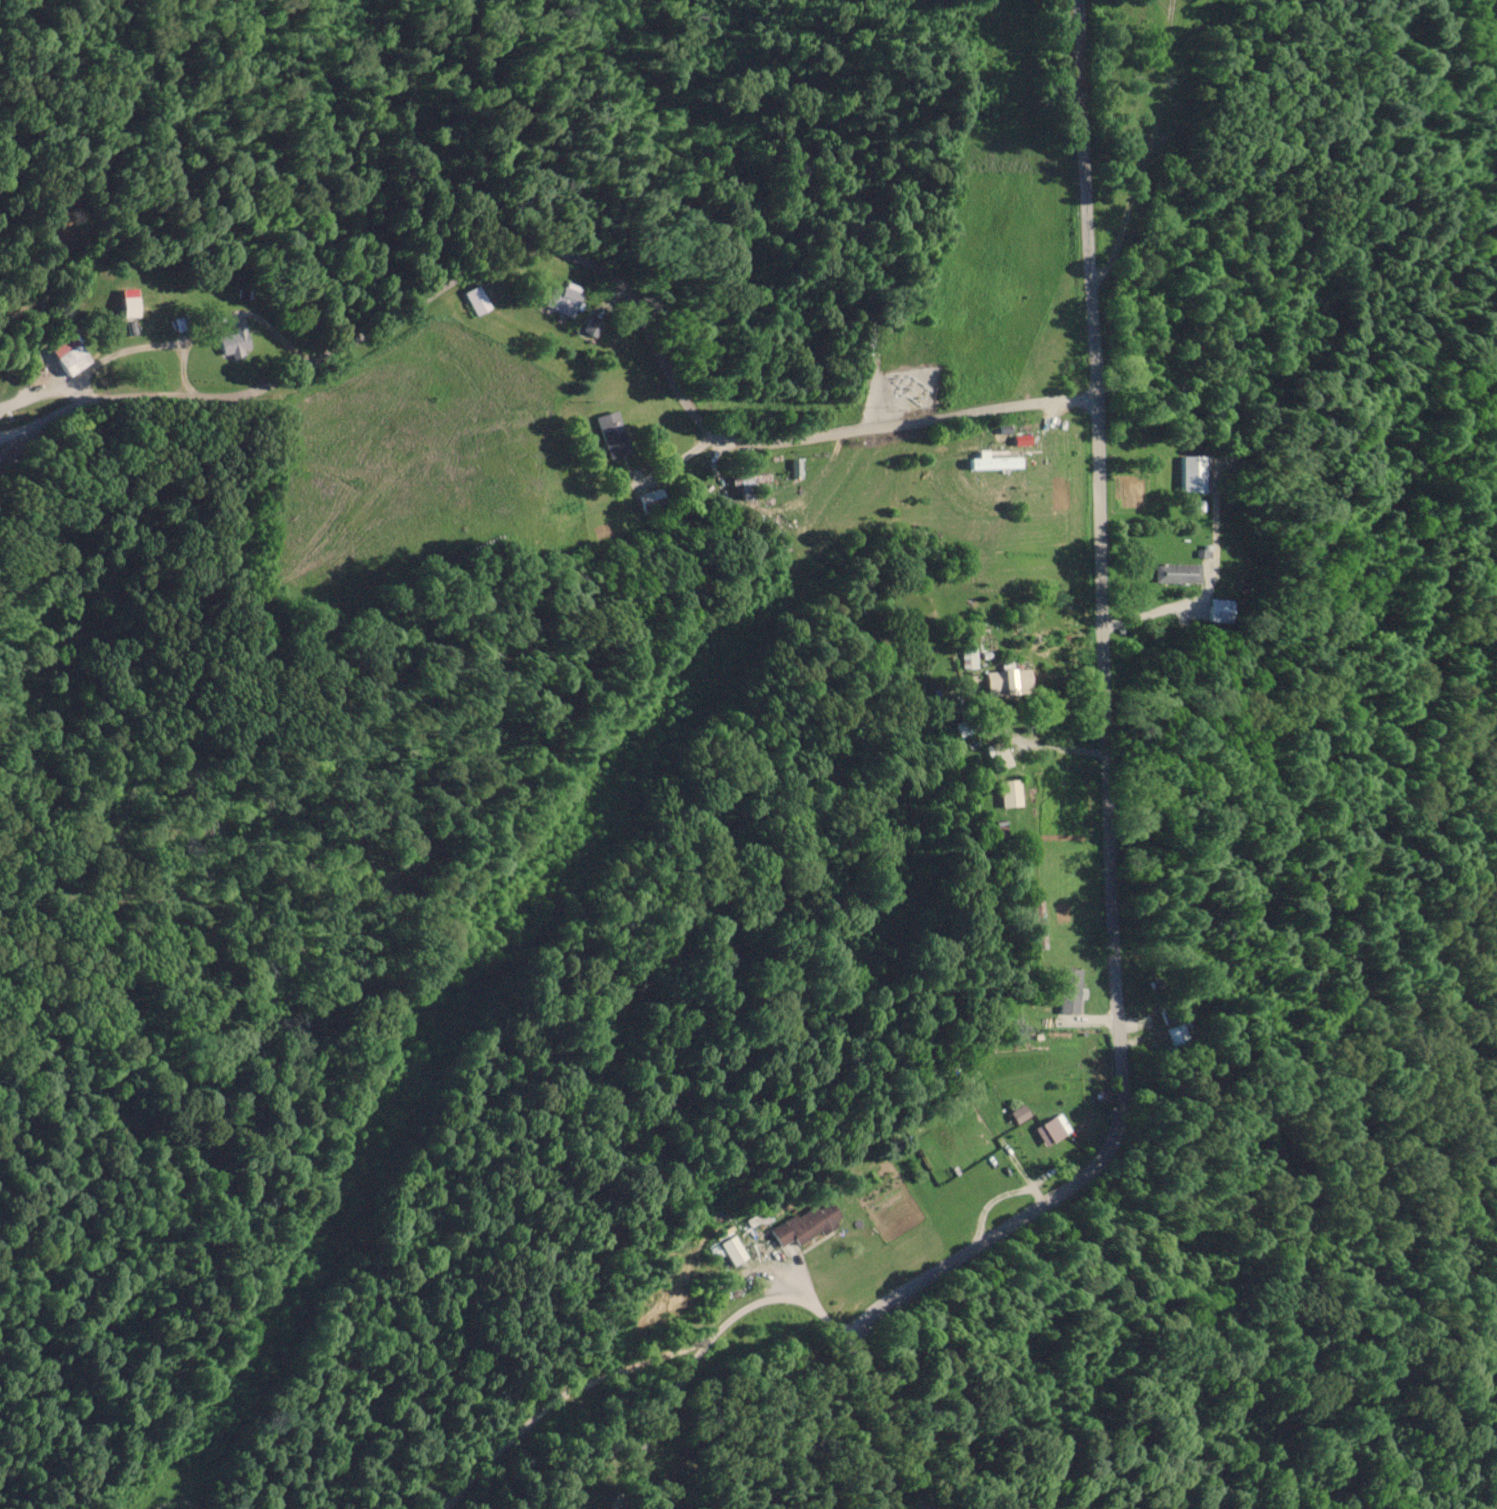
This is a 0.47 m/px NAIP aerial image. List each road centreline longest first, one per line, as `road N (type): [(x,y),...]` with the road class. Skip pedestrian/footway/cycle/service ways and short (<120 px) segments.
road 1 (residential): [(932,1508),(854,1371),(854,1338),(872,1310),(1091,1167),(1118,1110),(1073,0)]
road 2 (residential): [(0,457),(16,436),(88,399),(266,391),(495,257),(546,247),(612,280),(697,419),(723,438),(788,442),(1092,401)]
road 3 (residential): [(1103,708),(934,826),(893,928),(721,937)]
road 4 (residential): [(1085,231),(1119,189),(1165,82),(1176,0)]

